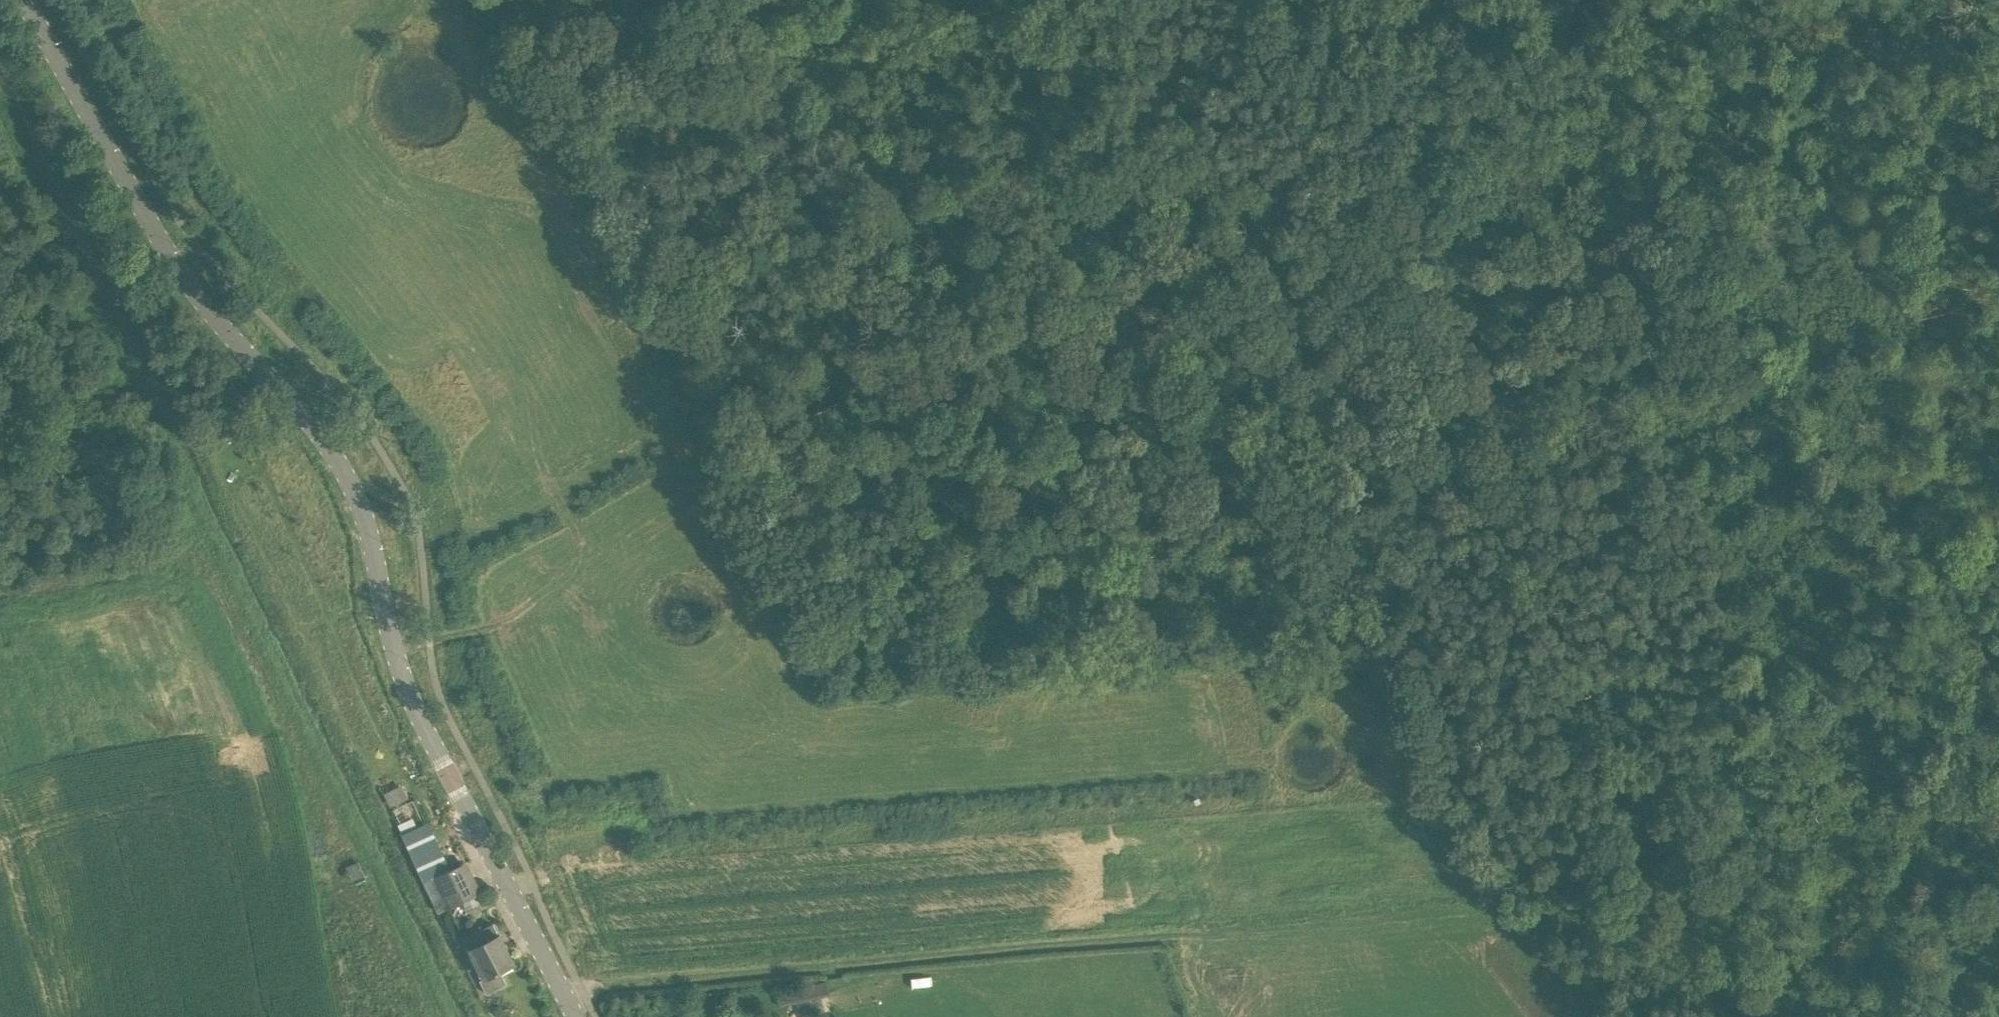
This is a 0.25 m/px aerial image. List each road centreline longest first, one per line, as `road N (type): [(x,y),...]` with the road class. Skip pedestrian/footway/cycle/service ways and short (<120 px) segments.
road 1 (tertiary): [(575,1016),(430,735),(347,474),(320,431),(211,309),(28,0)]

